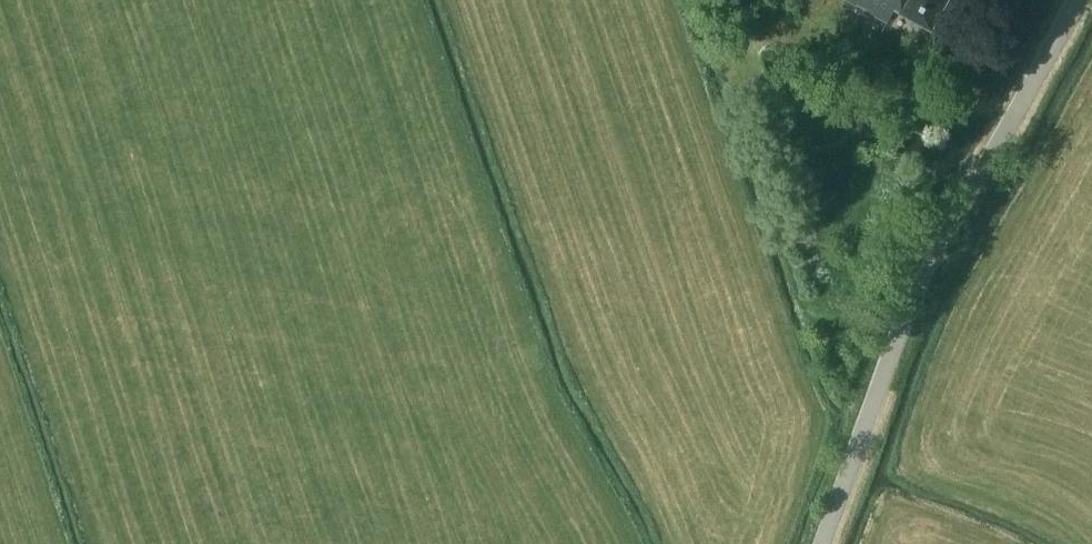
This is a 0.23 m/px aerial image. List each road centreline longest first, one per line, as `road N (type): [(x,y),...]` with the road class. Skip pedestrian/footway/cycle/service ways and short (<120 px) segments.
road 1 (unclassified): [(825,543),(896,337),(1075,0)]

